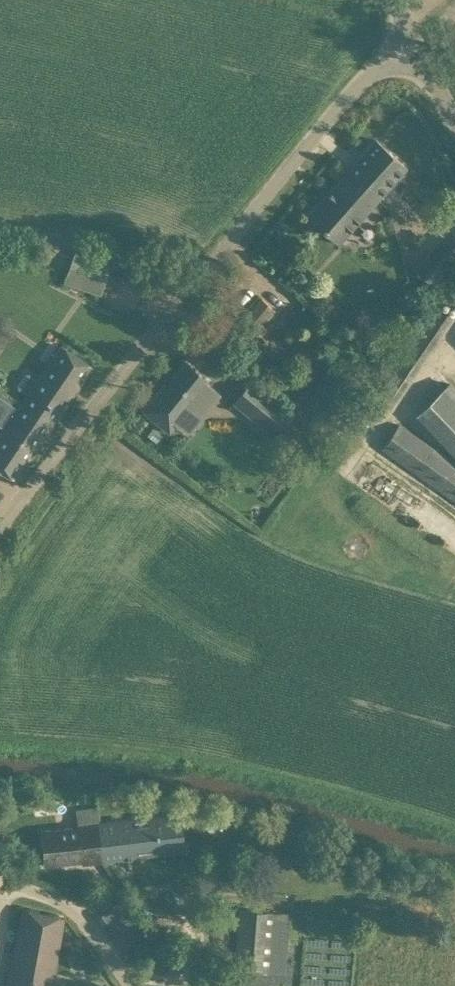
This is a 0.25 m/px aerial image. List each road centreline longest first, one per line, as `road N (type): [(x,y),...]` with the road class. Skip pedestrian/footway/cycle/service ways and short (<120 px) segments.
road 1 (unclassified): [(0,528),(408,39)]
road 2 (unclassified): [(132,985),(68,905),(0,872)]

